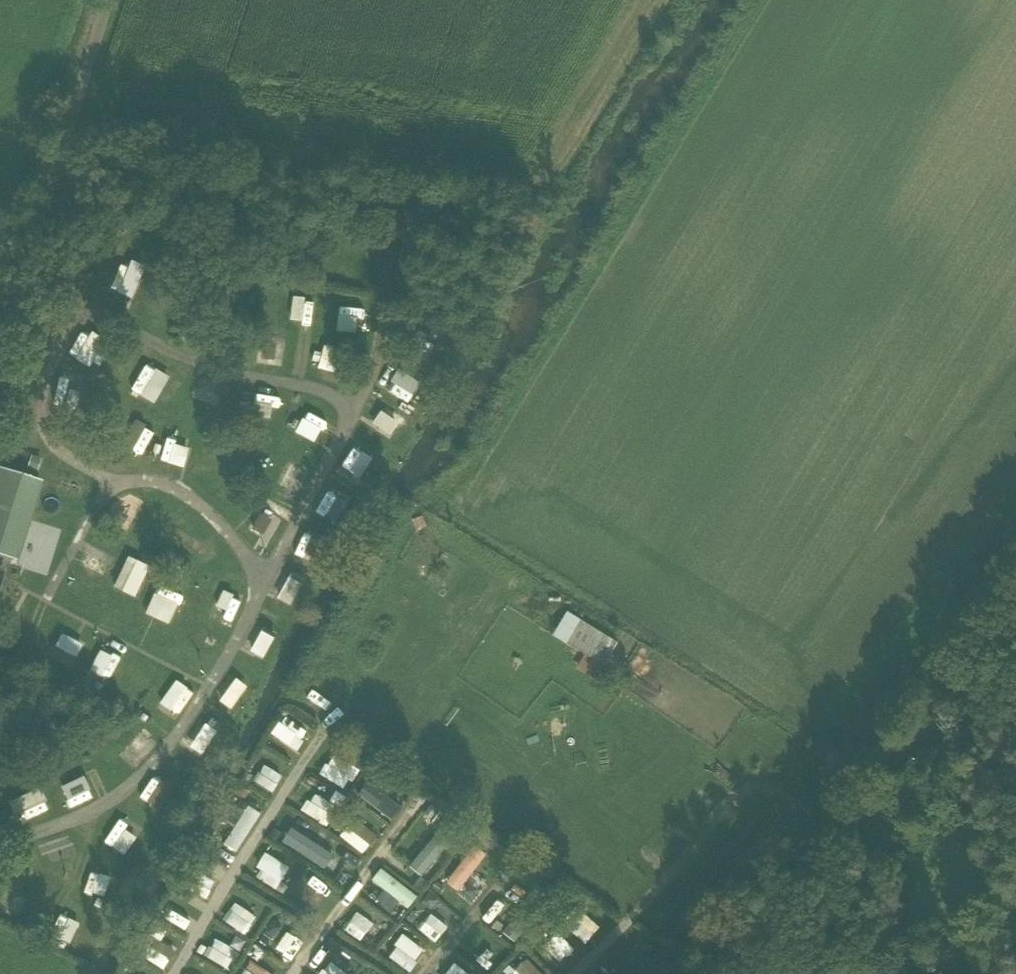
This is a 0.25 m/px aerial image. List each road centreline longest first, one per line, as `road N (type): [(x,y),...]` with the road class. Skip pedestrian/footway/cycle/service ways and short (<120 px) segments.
road 1 (track): [(719,973),(832,853),(1015,619)]
road 2 (unclassified): [(105,0),(0,333)]

